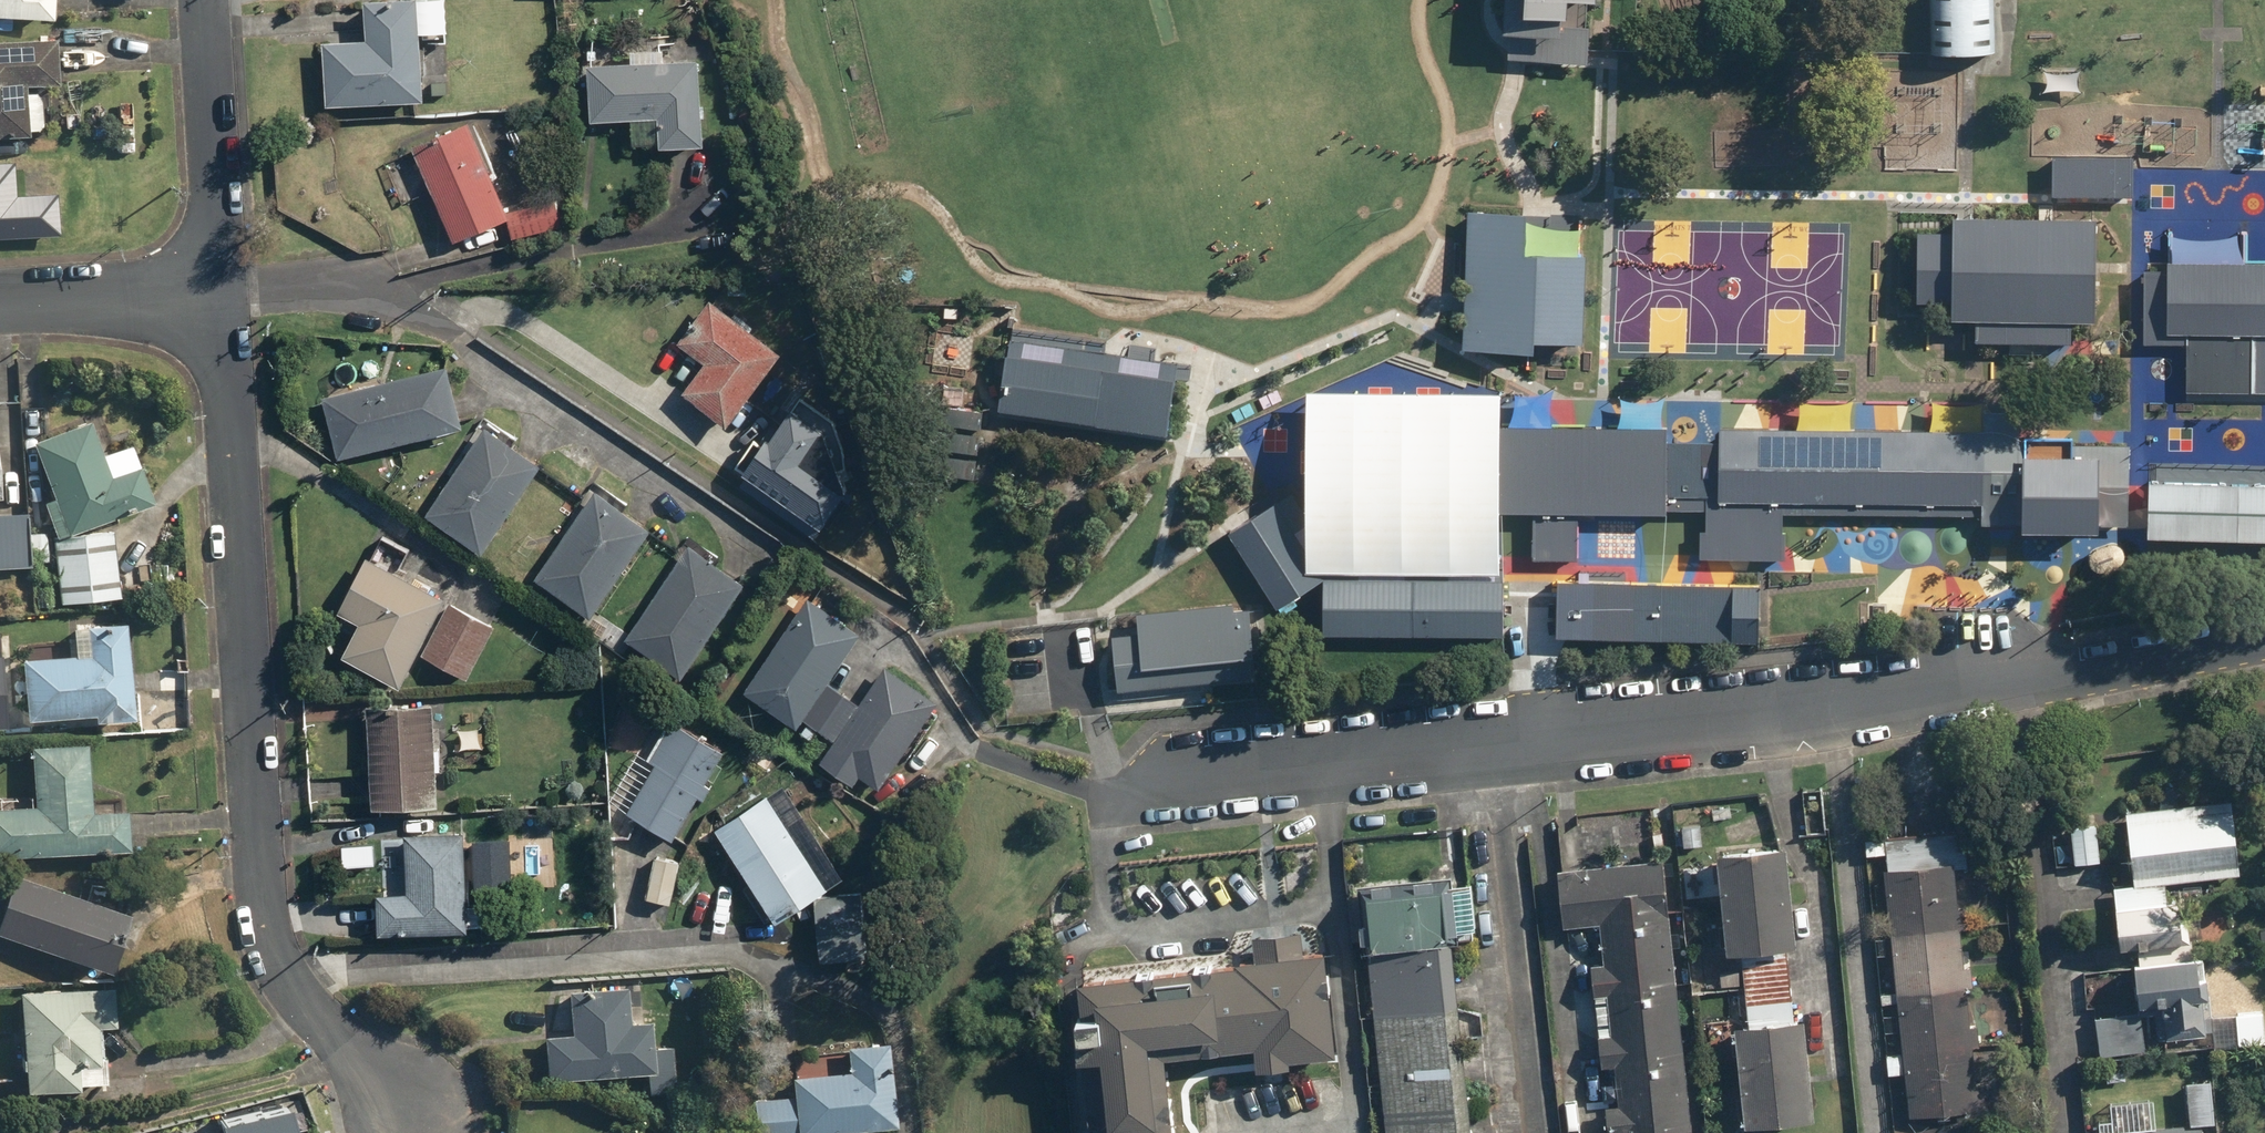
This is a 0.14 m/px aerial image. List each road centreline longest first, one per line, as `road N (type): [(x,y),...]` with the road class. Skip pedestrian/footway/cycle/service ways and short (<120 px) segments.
road 1 (residential): [(1138,788),(1826,706),(2264,632)]
road 2 (residential): [(223,288),(273,941),(300,995),(412,1110)]
road 3 (residential): [(223,288),(204,0)]
road 4 (residential): [(0,301),(223,288)]

